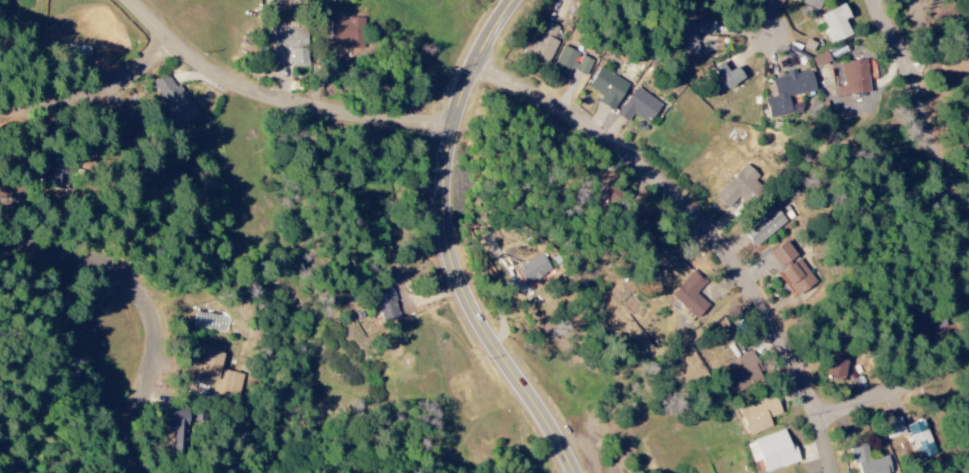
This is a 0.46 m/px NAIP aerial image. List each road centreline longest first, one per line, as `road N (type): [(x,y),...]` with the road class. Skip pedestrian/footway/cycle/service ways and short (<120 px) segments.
road 1 (residential): [(843,472),(796,349),(717,233),(633,153),(484,63)]
road 2 (tertiary): [(581,472),(477,300),(454,220),(462,126),(484,63),(523,0)]
road 3 (residential): [(462,126),(354,114),(245,84),(137,0)]
road 4 (residential): [(153,472),(145,427),(165,346),(158,311),(140,285),(98,257),(0,239)]
road 5 (residential): [(968,226),(941,160),(930,99),(882,0)]
road 6 (residential): [(0,115),(124,82),(158,58),(169,31)]
road 7 (residential): [(828,418),(968,357)]

